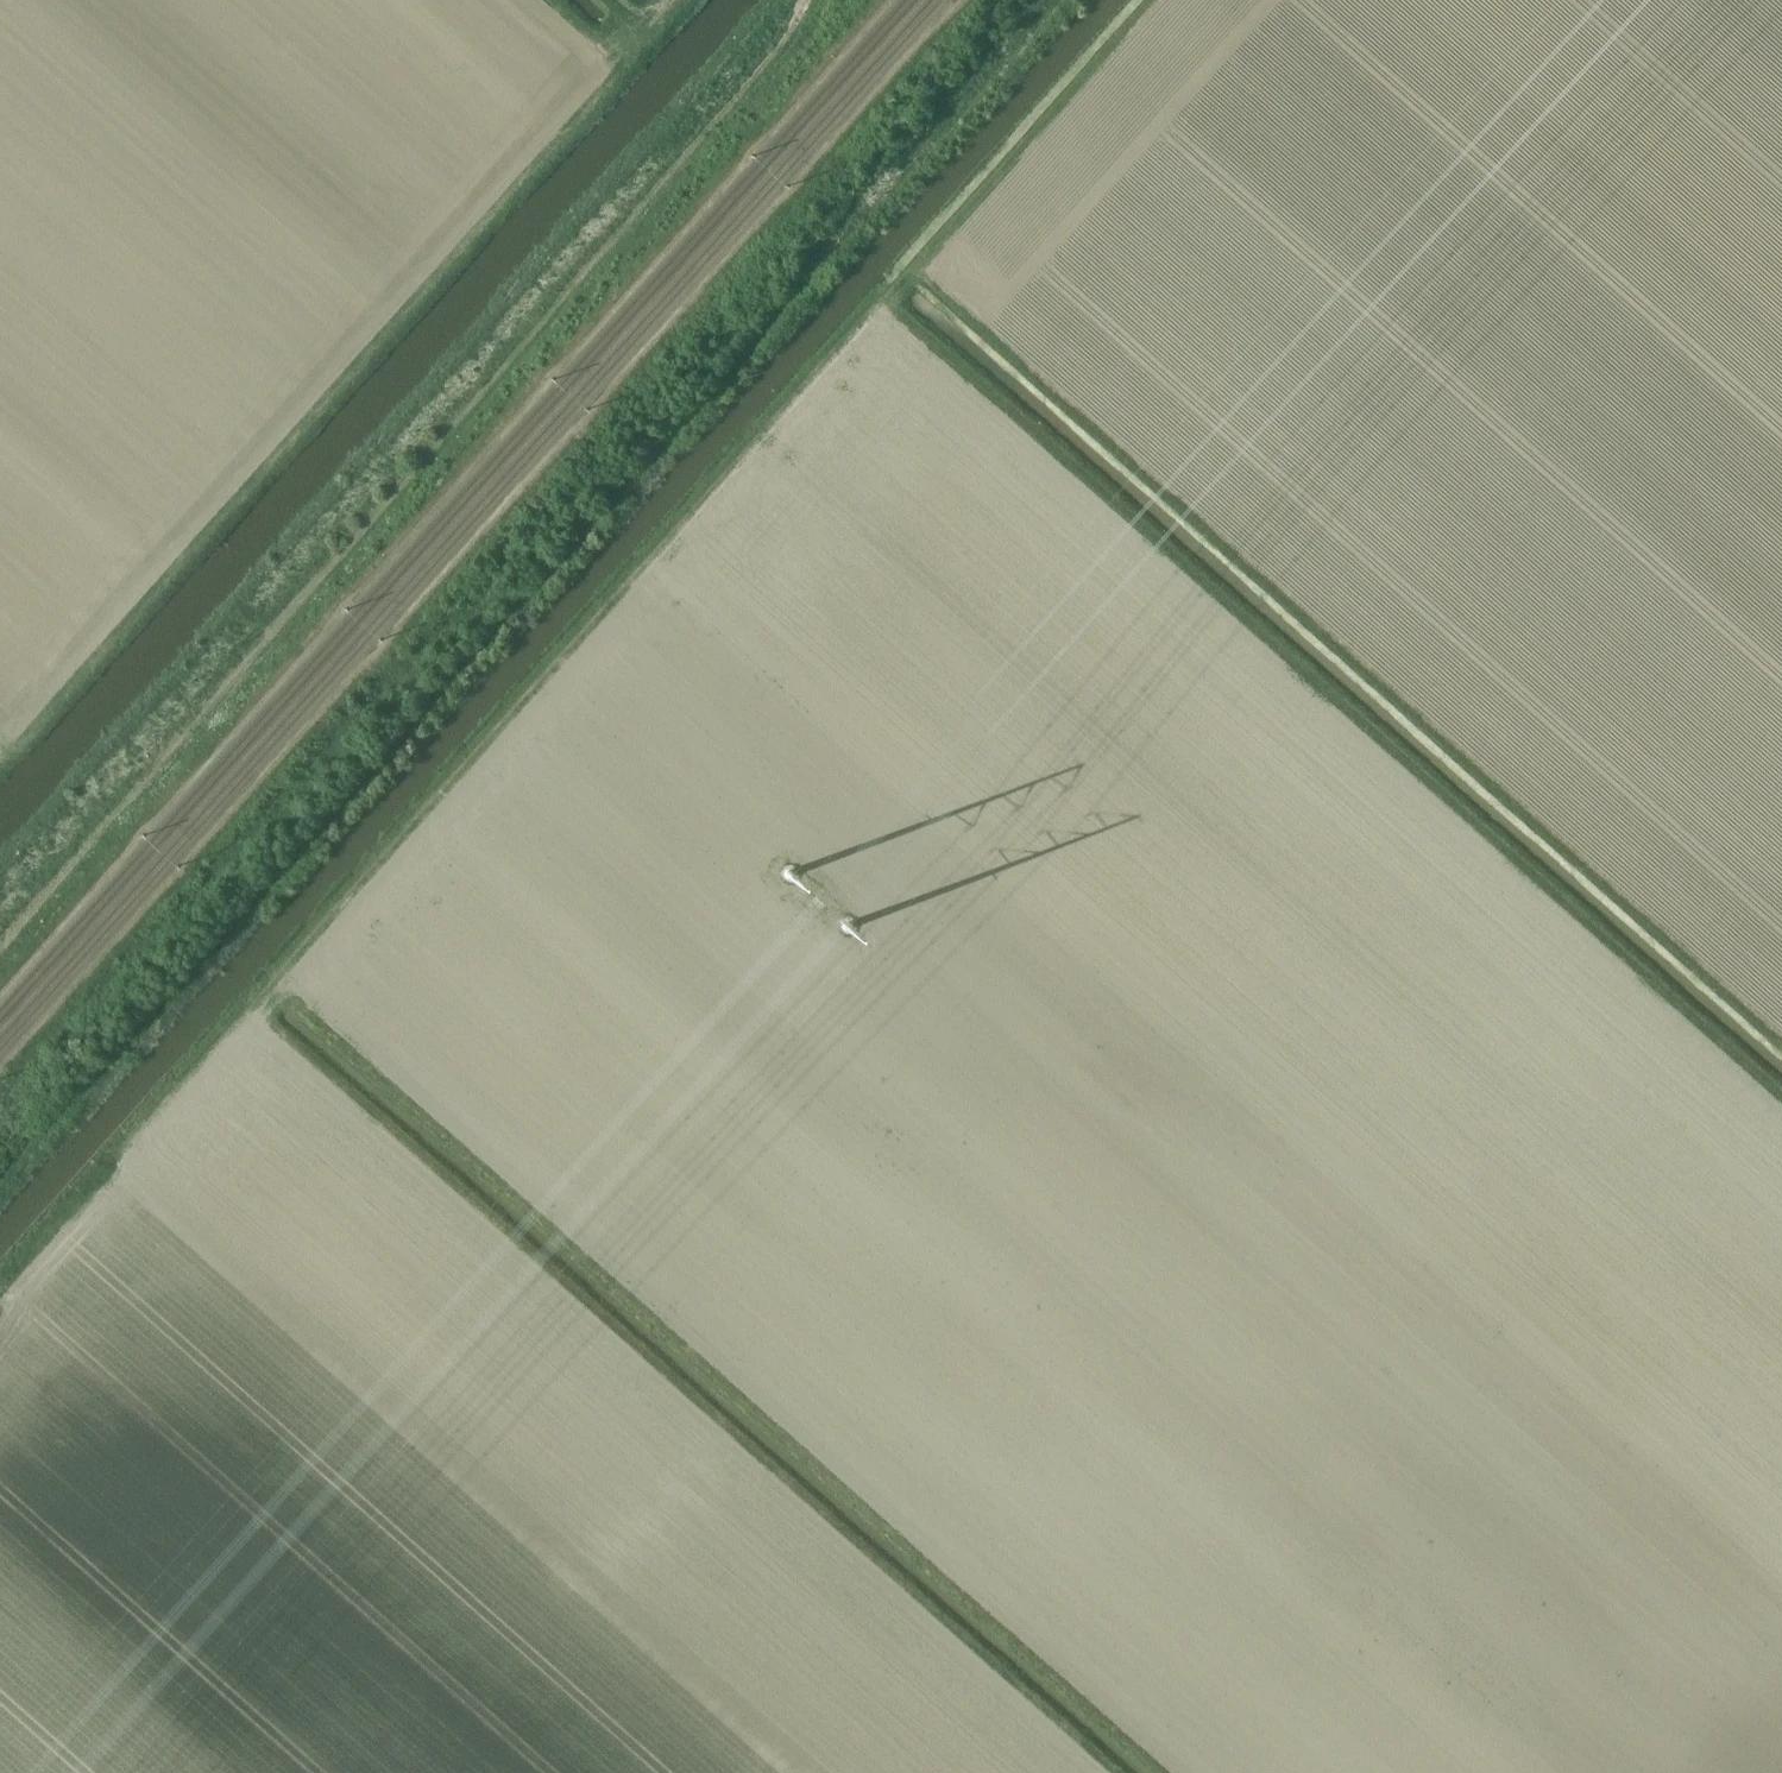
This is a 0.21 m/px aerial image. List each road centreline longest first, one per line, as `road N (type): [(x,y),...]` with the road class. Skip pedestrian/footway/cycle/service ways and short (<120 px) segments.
road 1 (track): [(0,1181),(1052,0)]
road 2 (track): [(0,948),(98,831),(180,751),(637,213),(804,0)]

